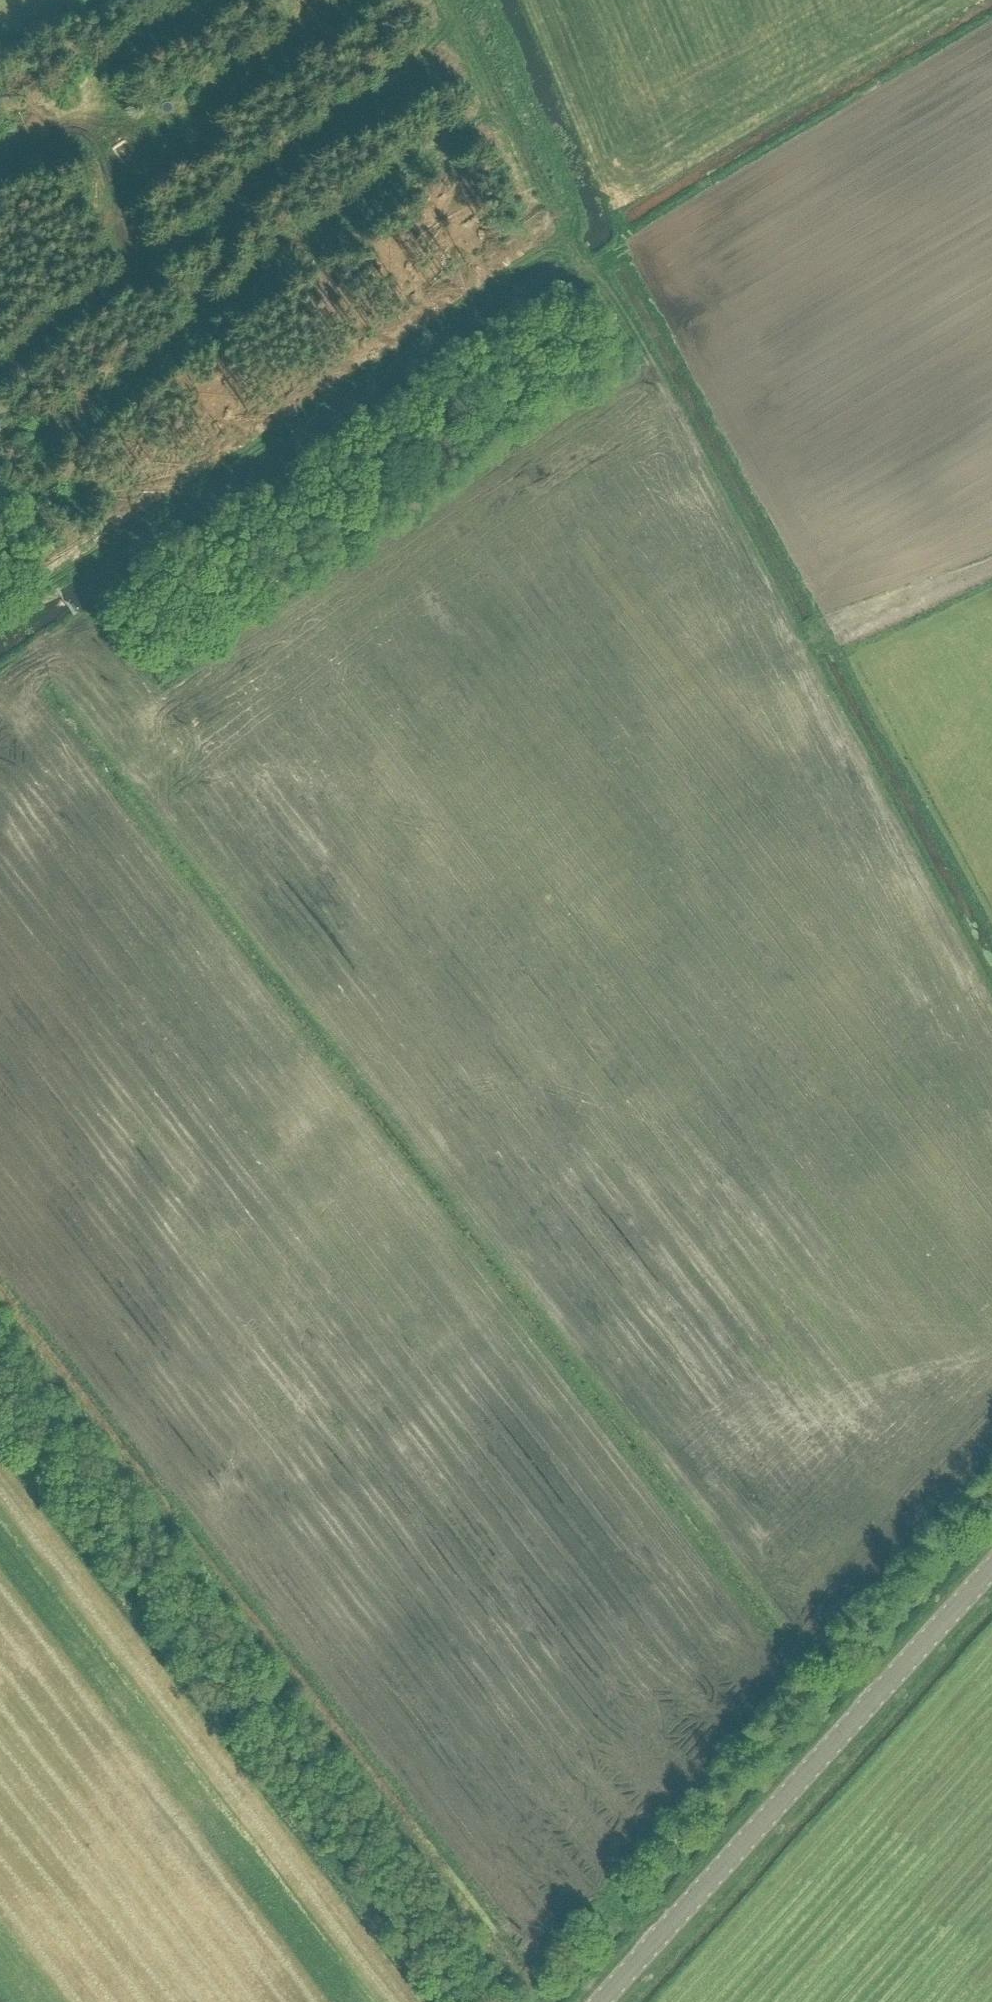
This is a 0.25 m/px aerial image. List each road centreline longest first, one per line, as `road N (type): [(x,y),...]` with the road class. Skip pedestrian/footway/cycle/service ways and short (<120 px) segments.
road 1 (track): [(464,0),(551,209),(665,391),(991,993)]
road 2 (track): [(0,615),(565,232)]
road 3 (tertiary): [(601,2001),(991,1567)]

